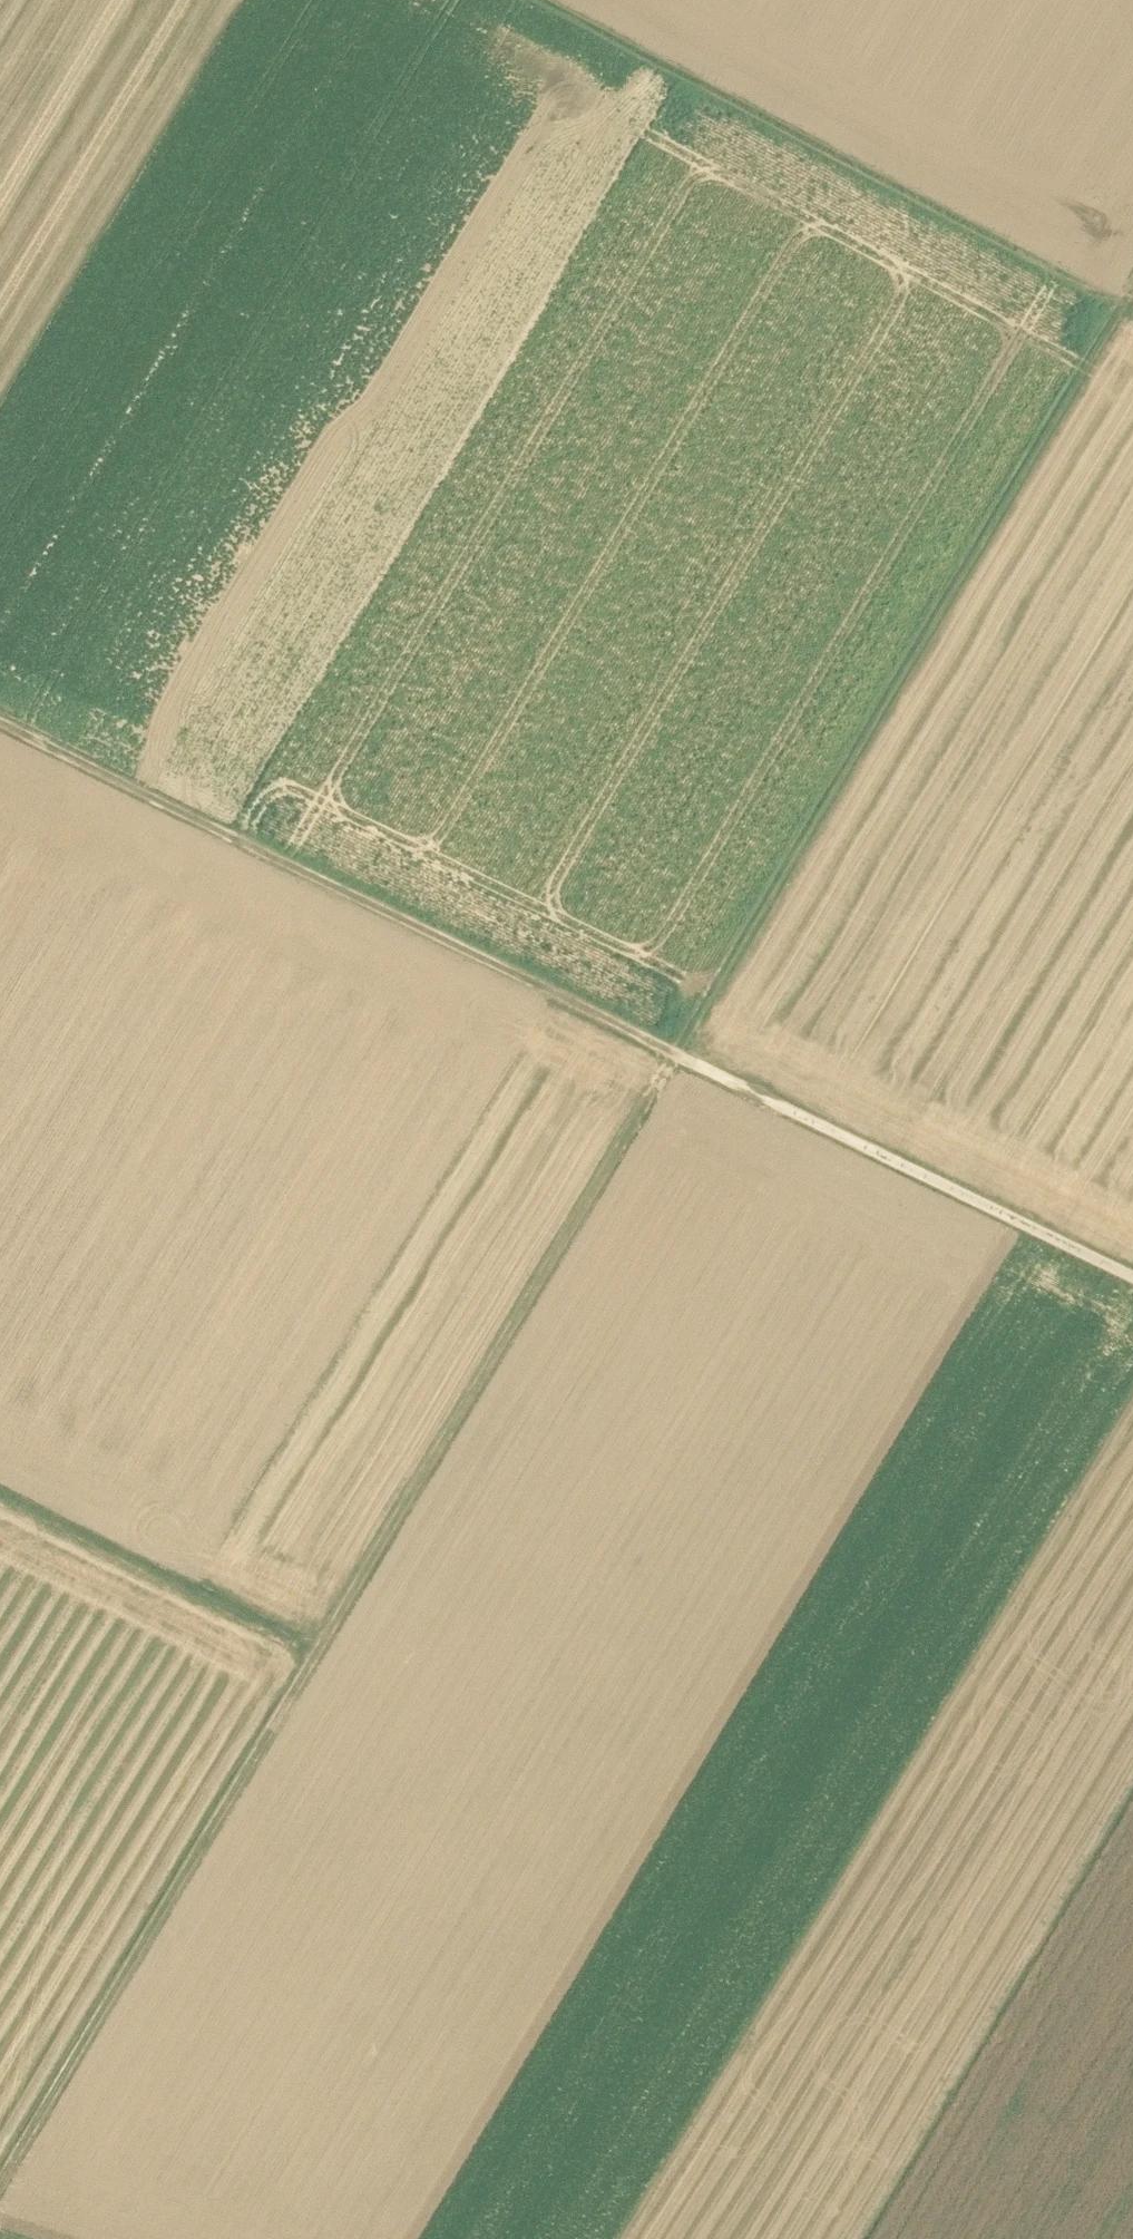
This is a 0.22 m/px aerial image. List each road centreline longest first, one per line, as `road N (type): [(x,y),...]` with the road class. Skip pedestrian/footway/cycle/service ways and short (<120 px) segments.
road 1 (track): [(0,2222),(686,1067)]
road 2 (track): [(1132,328),(691,1070)]
road 3 (track): [(0,731),(686,1067)]
road 4 (track): [(526,0),(1132,320)]
road 5 (track): [(1132,1284),(686,1067)]
road 6 (track): [(330,1666),(0,1502)]

